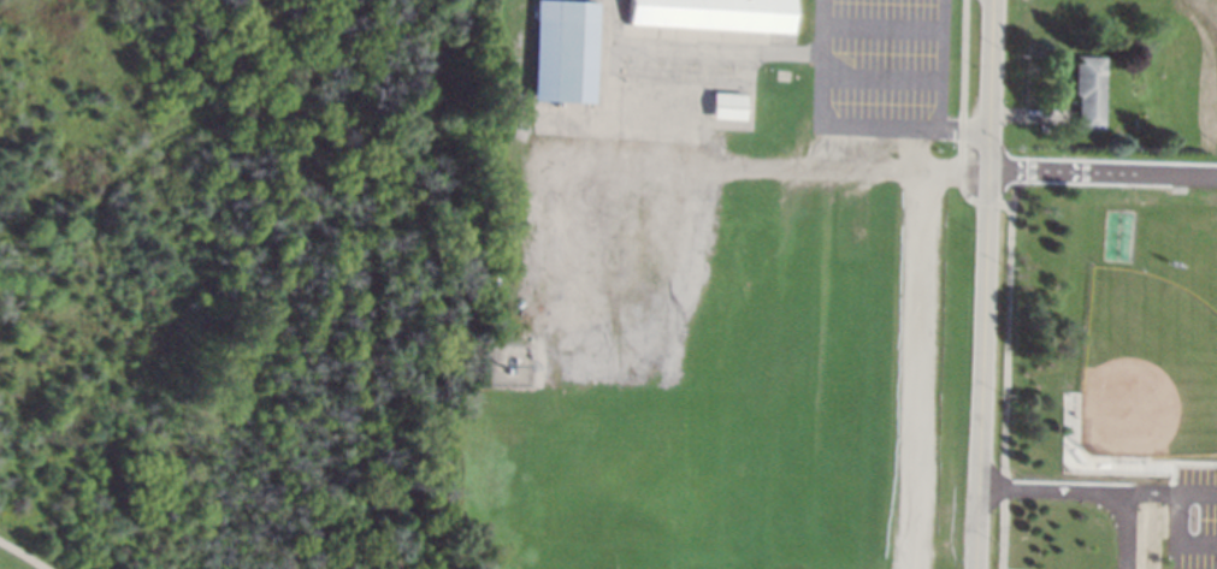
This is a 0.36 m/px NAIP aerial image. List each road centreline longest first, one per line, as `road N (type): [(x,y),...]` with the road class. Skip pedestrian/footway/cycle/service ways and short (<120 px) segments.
road 1 (tertiary): [(993,0),(975,568)]

